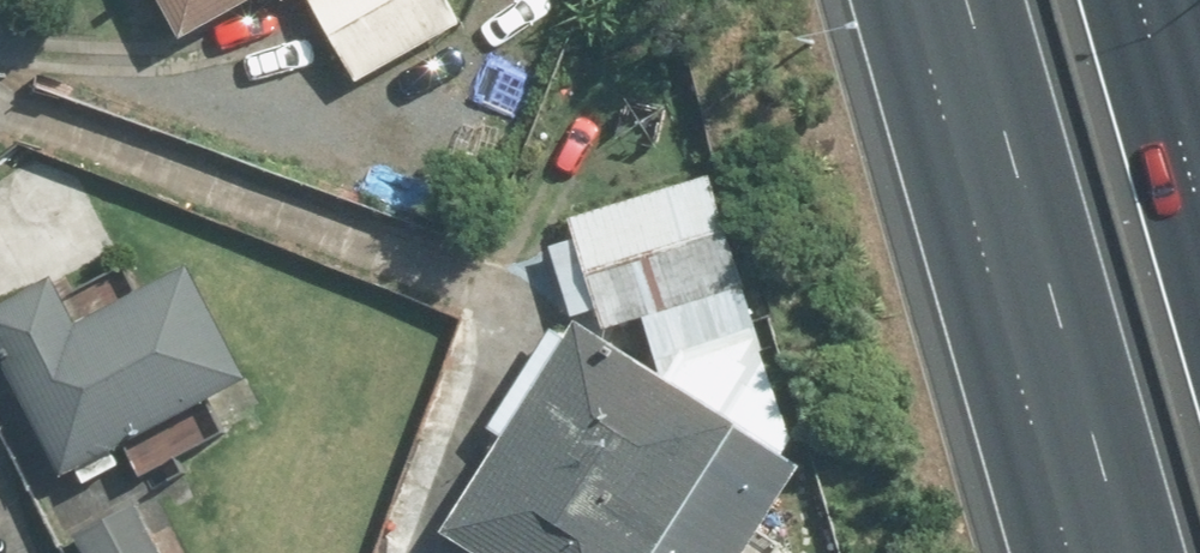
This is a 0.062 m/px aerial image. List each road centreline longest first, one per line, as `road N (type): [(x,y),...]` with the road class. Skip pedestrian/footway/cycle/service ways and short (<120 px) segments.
road 1 (motorway): [(1128,552),(968,0)]
road 2 (motorway): [(1142,0),(1199,202)]

